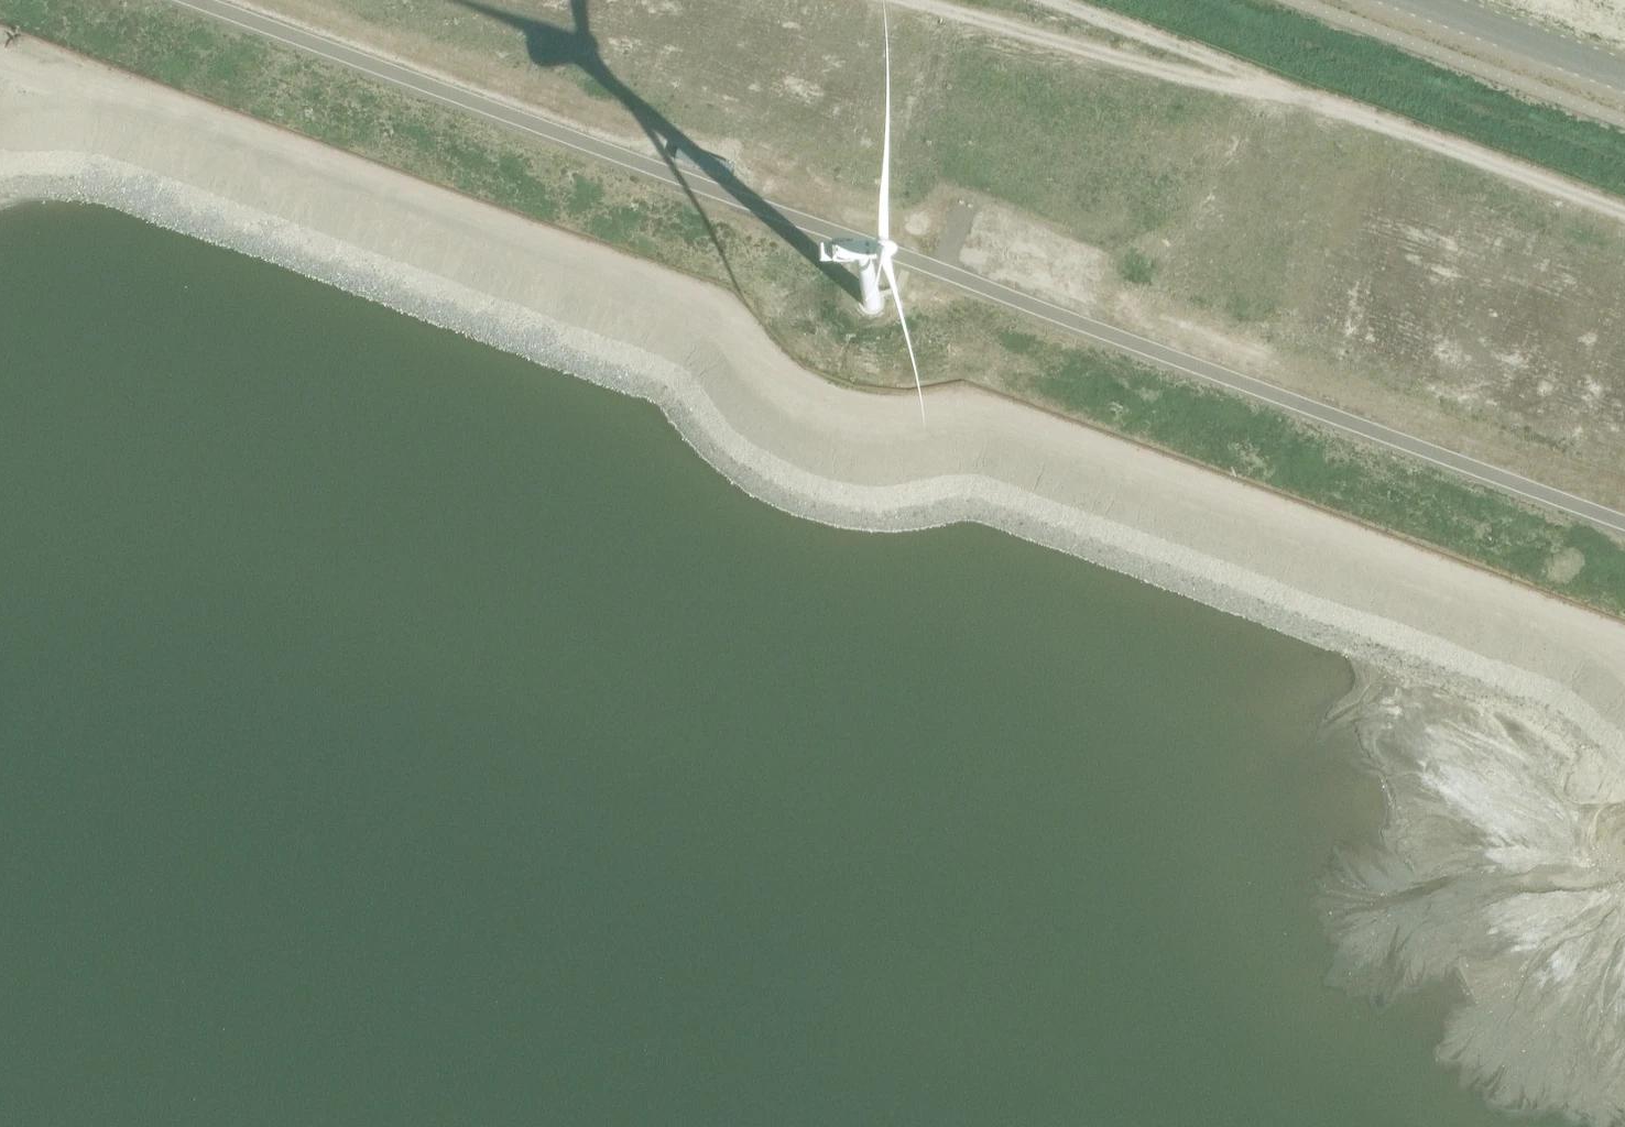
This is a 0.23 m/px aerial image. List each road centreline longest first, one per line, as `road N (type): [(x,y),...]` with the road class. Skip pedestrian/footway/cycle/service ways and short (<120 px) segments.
road 1 (track): [(0,131),(1624,737)]
road 2 (tertiary): [(1440,0),(1624,70)]

